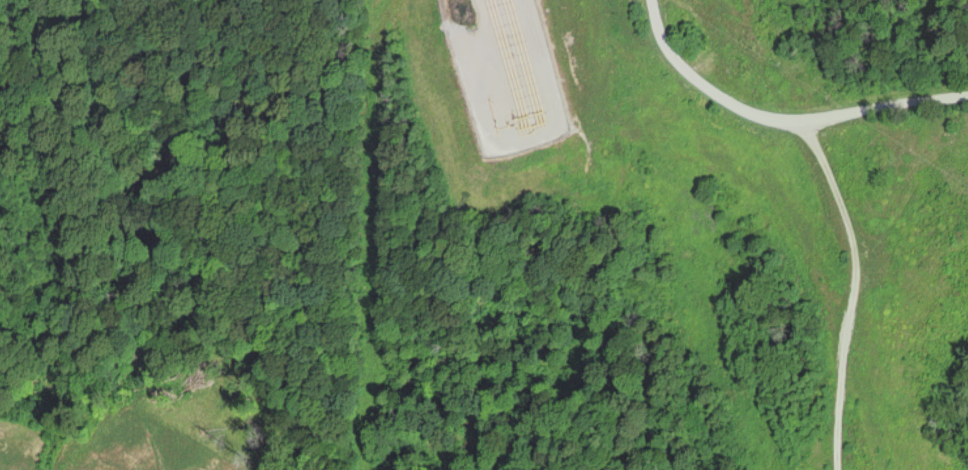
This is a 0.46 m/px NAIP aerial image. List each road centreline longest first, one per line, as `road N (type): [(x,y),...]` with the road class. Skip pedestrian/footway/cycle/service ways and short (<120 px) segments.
road 1 (residential): [(967,99),(787,125),(750,114),(664,54),(652,0)]
road 2 (residential): [(807,122),(851,228),(855,262),(842,336),(840,469)]

